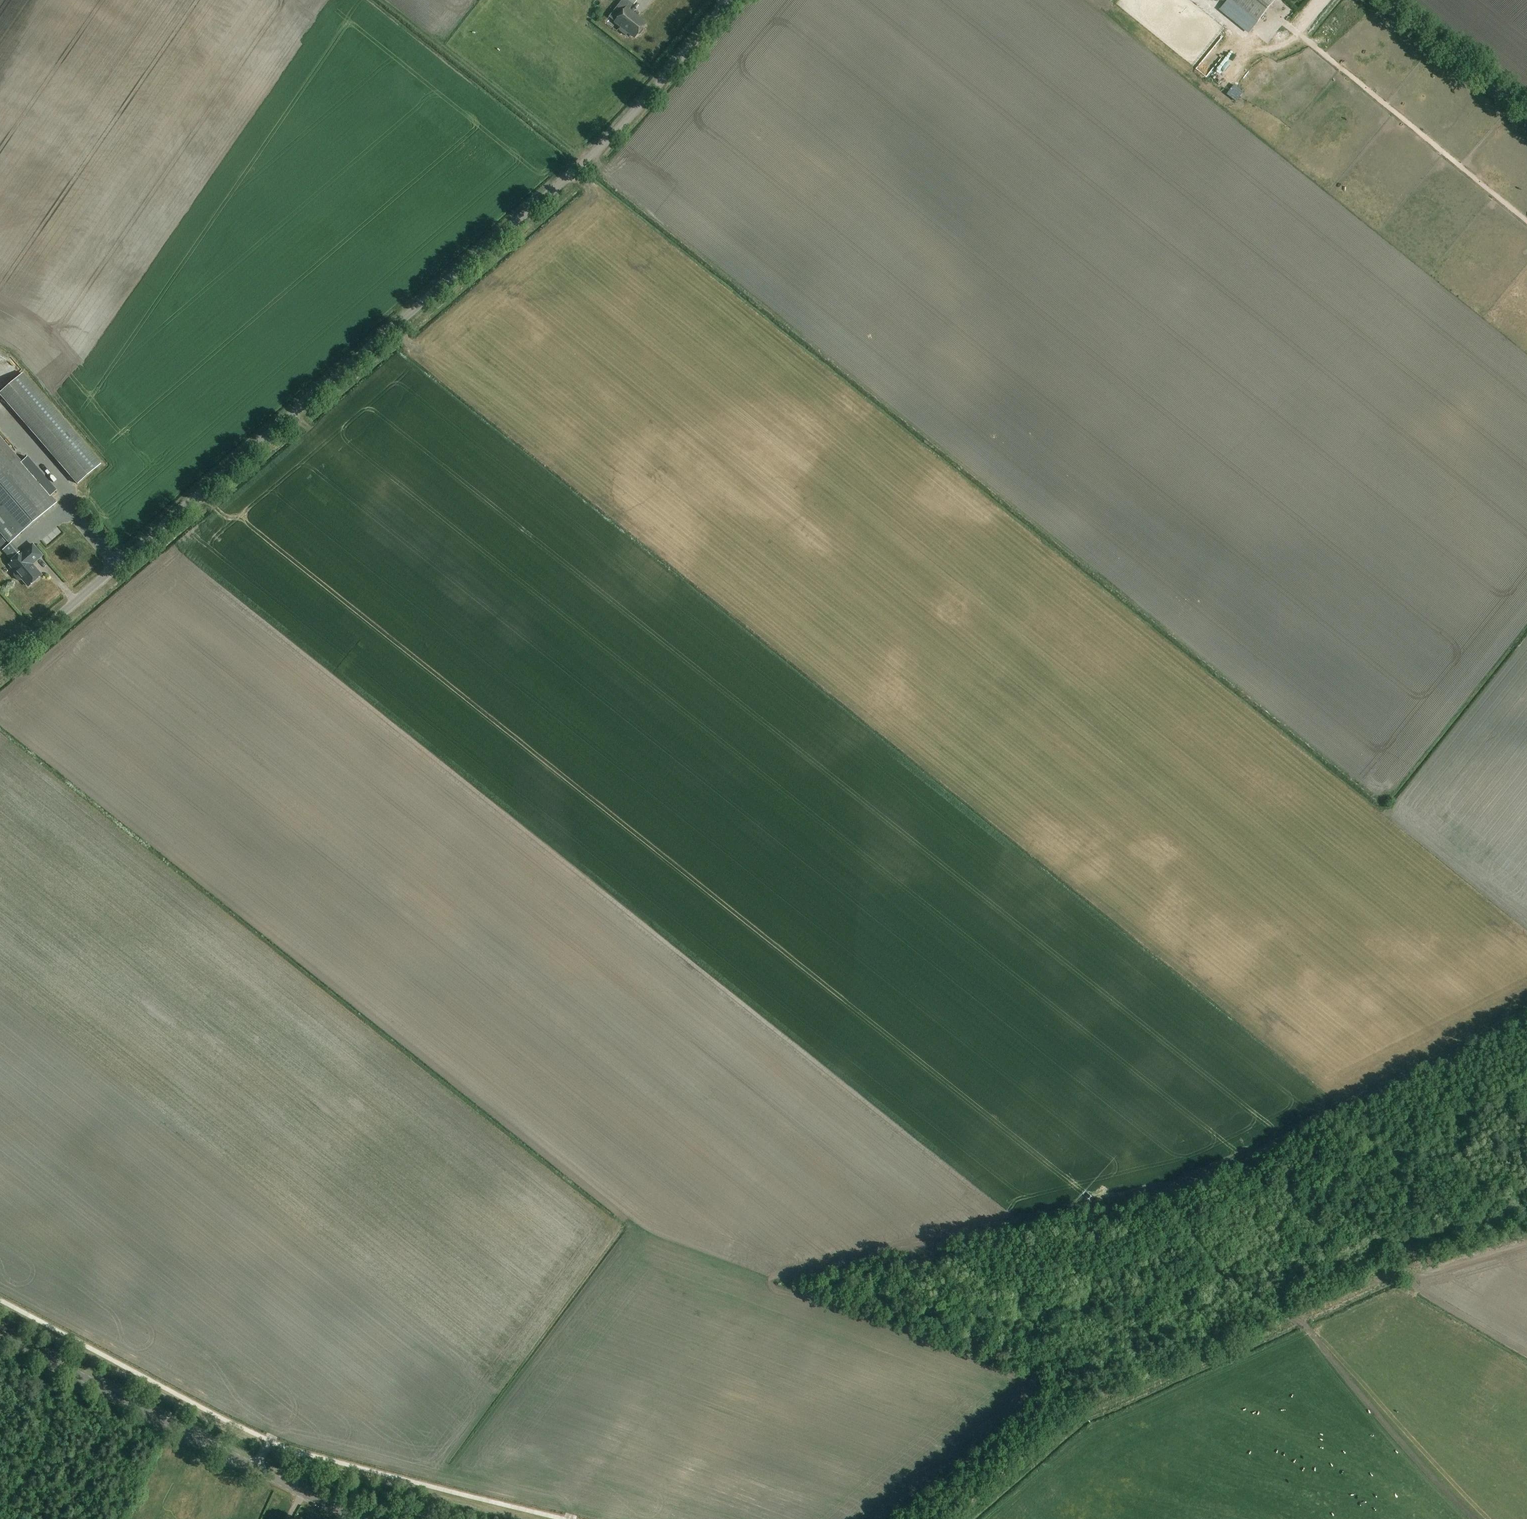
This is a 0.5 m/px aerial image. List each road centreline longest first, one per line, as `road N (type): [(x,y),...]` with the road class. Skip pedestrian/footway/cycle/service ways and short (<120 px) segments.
road 1 (tertiary): [(0,667),(595,152),(728,0)]
road 2 (tertiary): [(356,1518),(0,1334)]
road 3 (unclassified): [(1526,113),(1387,0)]

